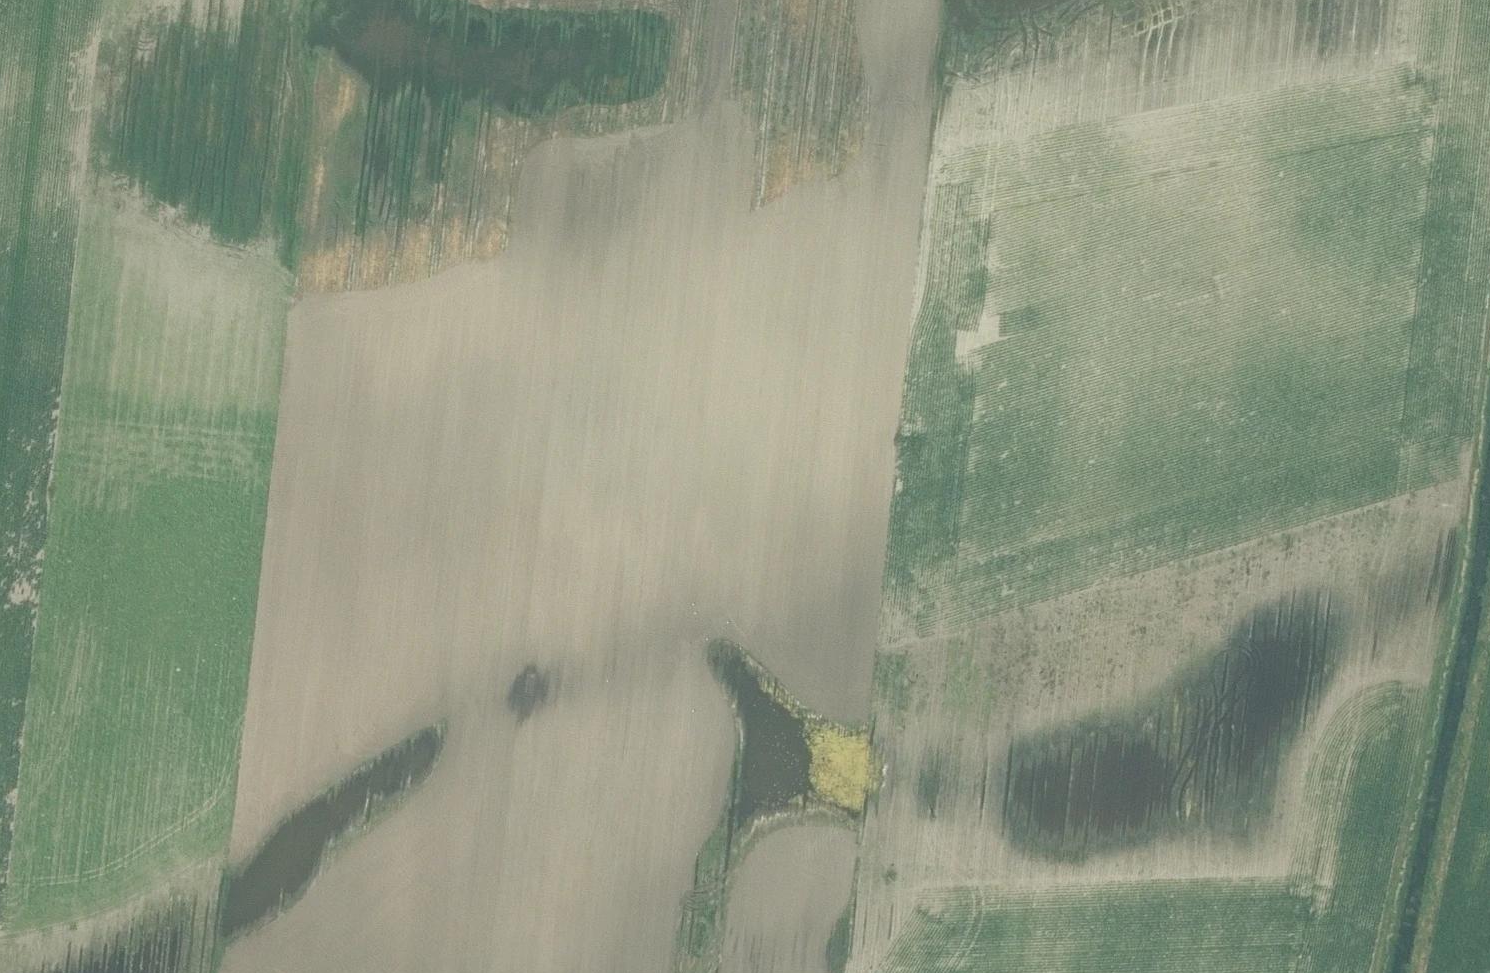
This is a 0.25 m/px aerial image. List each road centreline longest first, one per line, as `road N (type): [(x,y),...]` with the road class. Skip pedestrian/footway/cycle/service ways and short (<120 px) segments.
road 1 (track): [(1489,18),(956,87),(963,0)]
road 2 (track): [(1417,972),(1489,622)]

